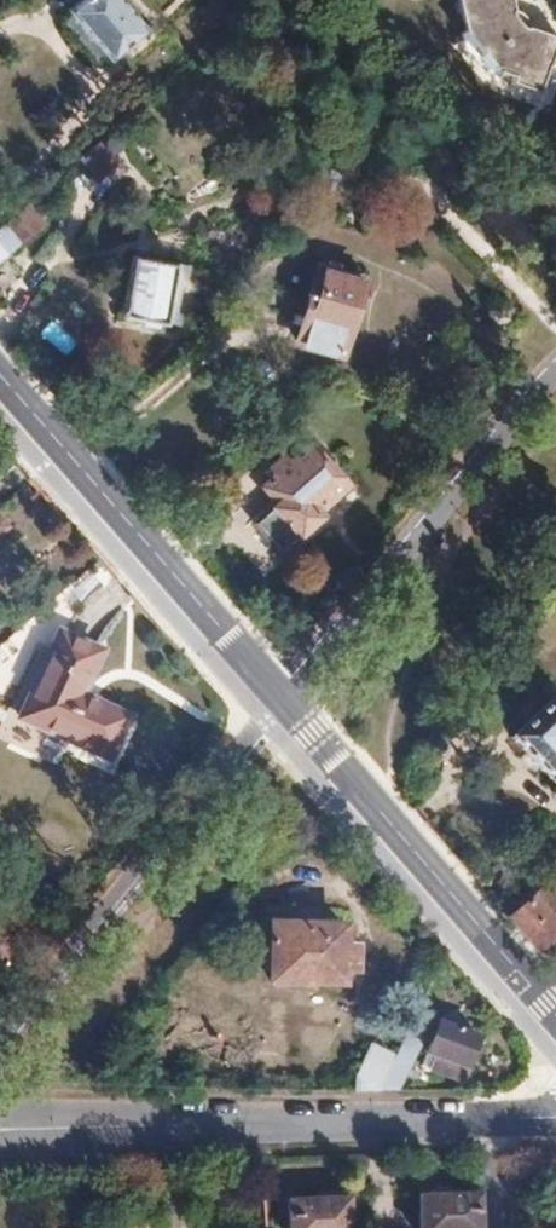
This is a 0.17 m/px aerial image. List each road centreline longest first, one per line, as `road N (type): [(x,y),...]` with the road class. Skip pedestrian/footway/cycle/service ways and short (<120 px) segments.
road 1 (tertiary): [(555,1119),(0,1132)]
road 2 (residential): [(282,699),(112,926),(0,1049)]
road 3 (secondary): [(0,374),(282,699)]
road 4 (residential): [(282,699),(555,369)]
road 5 (secondary): [(282,699),(555,1024)]

